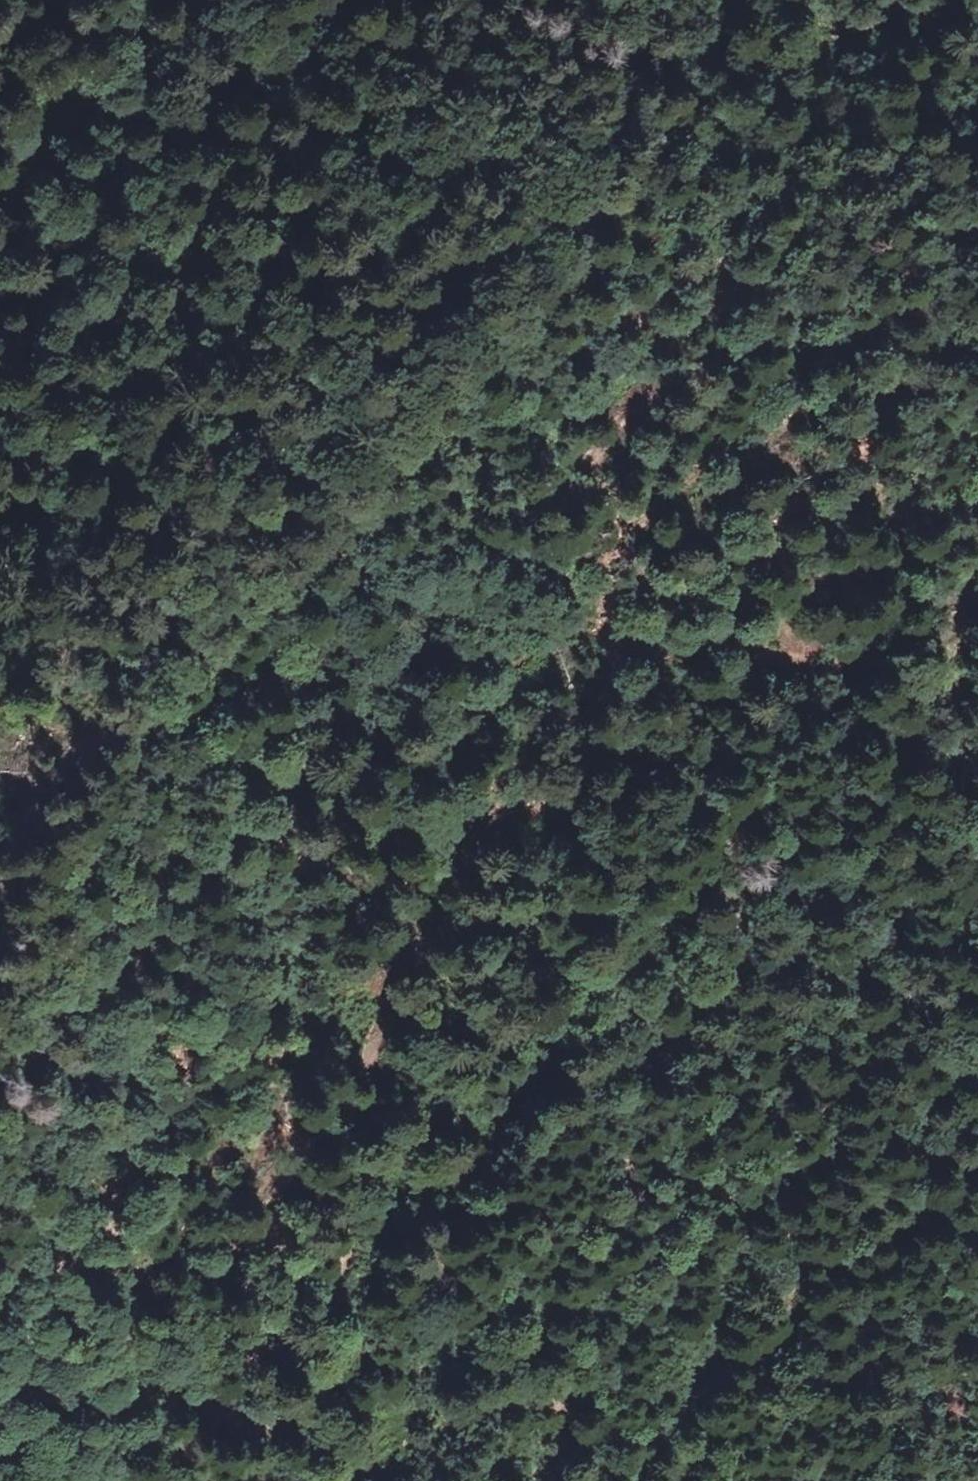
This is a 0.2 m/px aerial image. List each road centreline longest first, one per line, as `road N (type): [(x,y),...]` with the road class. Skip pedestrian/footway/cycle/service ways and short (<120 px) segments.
road 1 (track): [(977,603),(901,669),(838,674),(706,641),(646,658),(585,698),(511,807),(436,876),(366,1059),(353,1164)]
road 2 (track): [(353,1164),(300,1480)]

